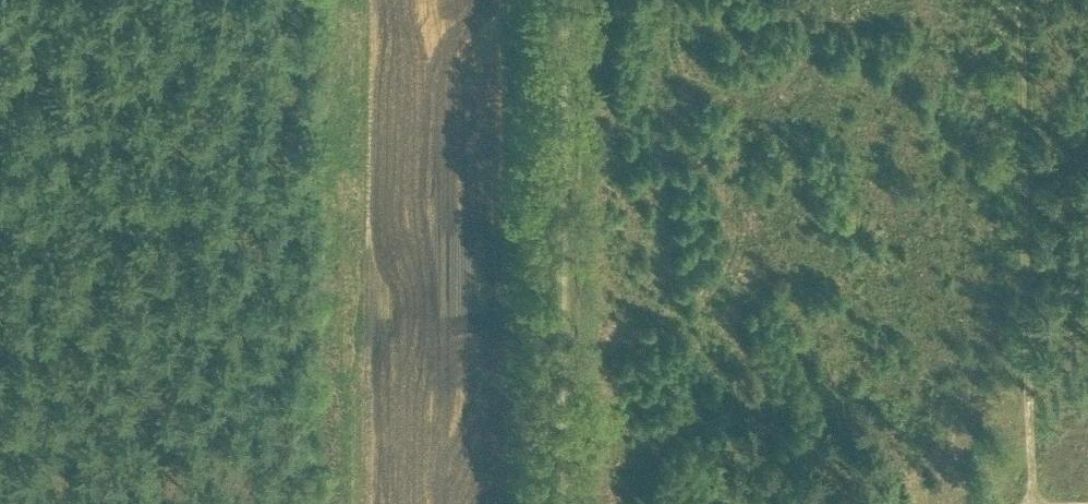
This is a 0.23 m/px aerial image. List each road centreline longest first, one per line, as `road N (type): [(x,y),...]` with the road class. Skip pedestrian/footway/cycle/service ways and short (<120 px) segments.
road 1 (track): [(1036,503),(1026,389),(1024,0)]
road 2 (track): [(571,503),(569,0)]

